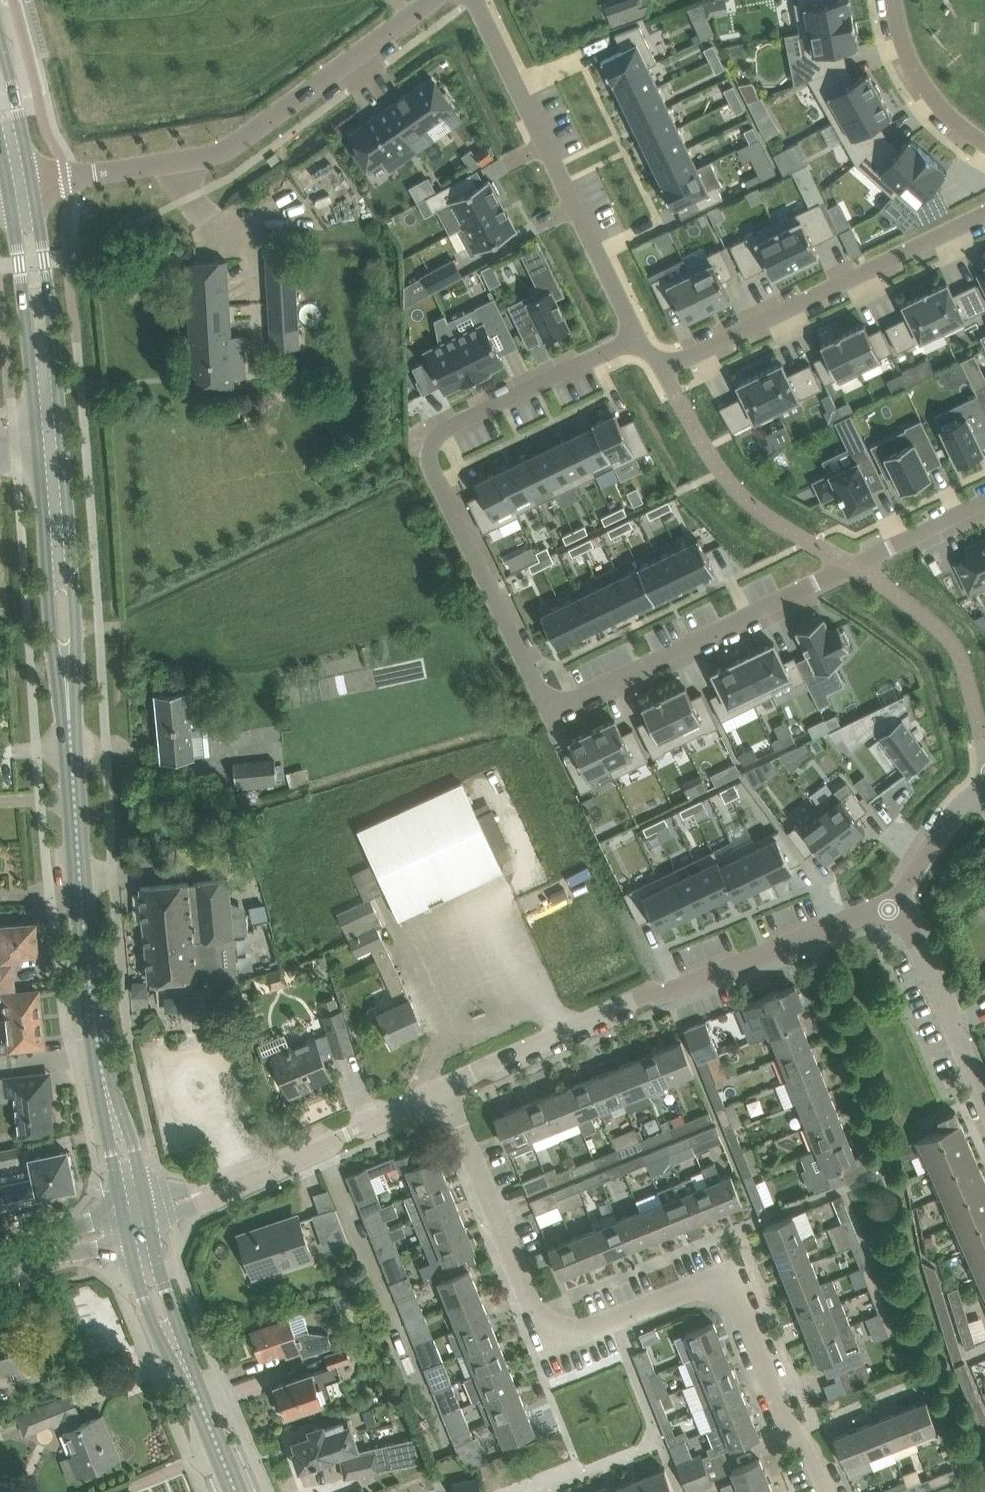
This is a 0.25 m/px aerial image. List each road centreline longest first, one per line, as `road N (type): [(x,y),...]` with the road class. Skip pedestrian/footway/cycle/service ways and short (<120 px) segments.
road 1 (residential): [(984,501),(575,698),(552,698),(537,686),(431,468),(430,443),(633,337)]
road 2 (residential): [(821,1491),(741,1297),(730,1288),(549,1320),(536,1315),(441,1097)]
road 3 (residential): [(441,1097),(890,905)]
road 4 (residential): [(34,187),(225,151),(434,0)]
road 5 (residential): [(633,337),(472,0)]
road 6 (tertiary): [(101,1061),(72,808),(68,691)]
road 7 (residential): [(661,369),(984,212)]
road 8 (residential): [(205,1192),(441,1097)]
road 9 (residential): [(984,1105),(913,938),(890,905)]
road 10 (tertiary): [(6,181),(29,347),(43,395)]
road 11 (tertiary): [(43,395),(51,346),(34,187)]
road 12 (residential): [(984,148),(926,94),(905,56),(893,0)]
road 13 (tertiary): [(126,1239),(159,1340),(196,1396)]
road 14 (tertiary): [(196,1396),(149,1233)]
road 15 (residential): [(890,905),(959,805),(984,784)]
road 16 (tertiary): [(34,187),(0,39)]
road 17 (tertiary): [(57,543),(48,585),(52,643),(68,691)]
road 18 (tertiary): [(68,691),(72,586),(57,543)]
road 19 (tertiary): [(57,543),(43,395)]
road 20 (tertiary): [(101,1061),(100,1096),(121,1206)]
road 21 (tertiary): [(142,1199),(131,1136),(101,1061)]

